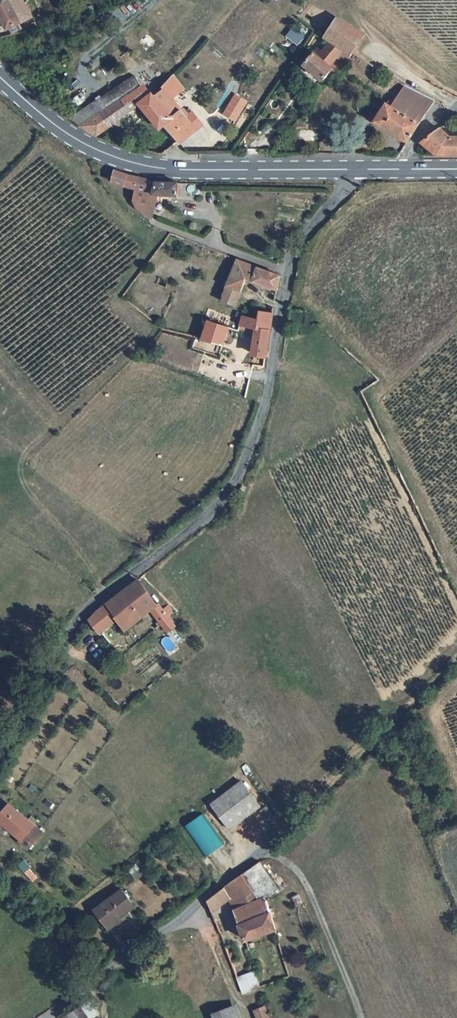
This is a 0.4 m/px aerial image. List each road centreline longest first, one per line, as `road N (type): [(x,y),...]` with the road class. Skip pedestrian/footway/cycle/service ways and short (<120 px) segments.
road 1 (unclassified): [(0,757),(76,620),(197,526),(232,487),(256,434),(287,272),(297,247),(361,170)]
road 2 (unclassified): [(45,1017),(268,854),(283,856),(309,885),(361,1017)]
road 3 (primary): [(361,170),(195,170),(121,159),(58,126),(0,75)]
road 4 (track): [(456,656),(268,854)]
road 5 (track): [(287,272),(158,225),(125,201)]

